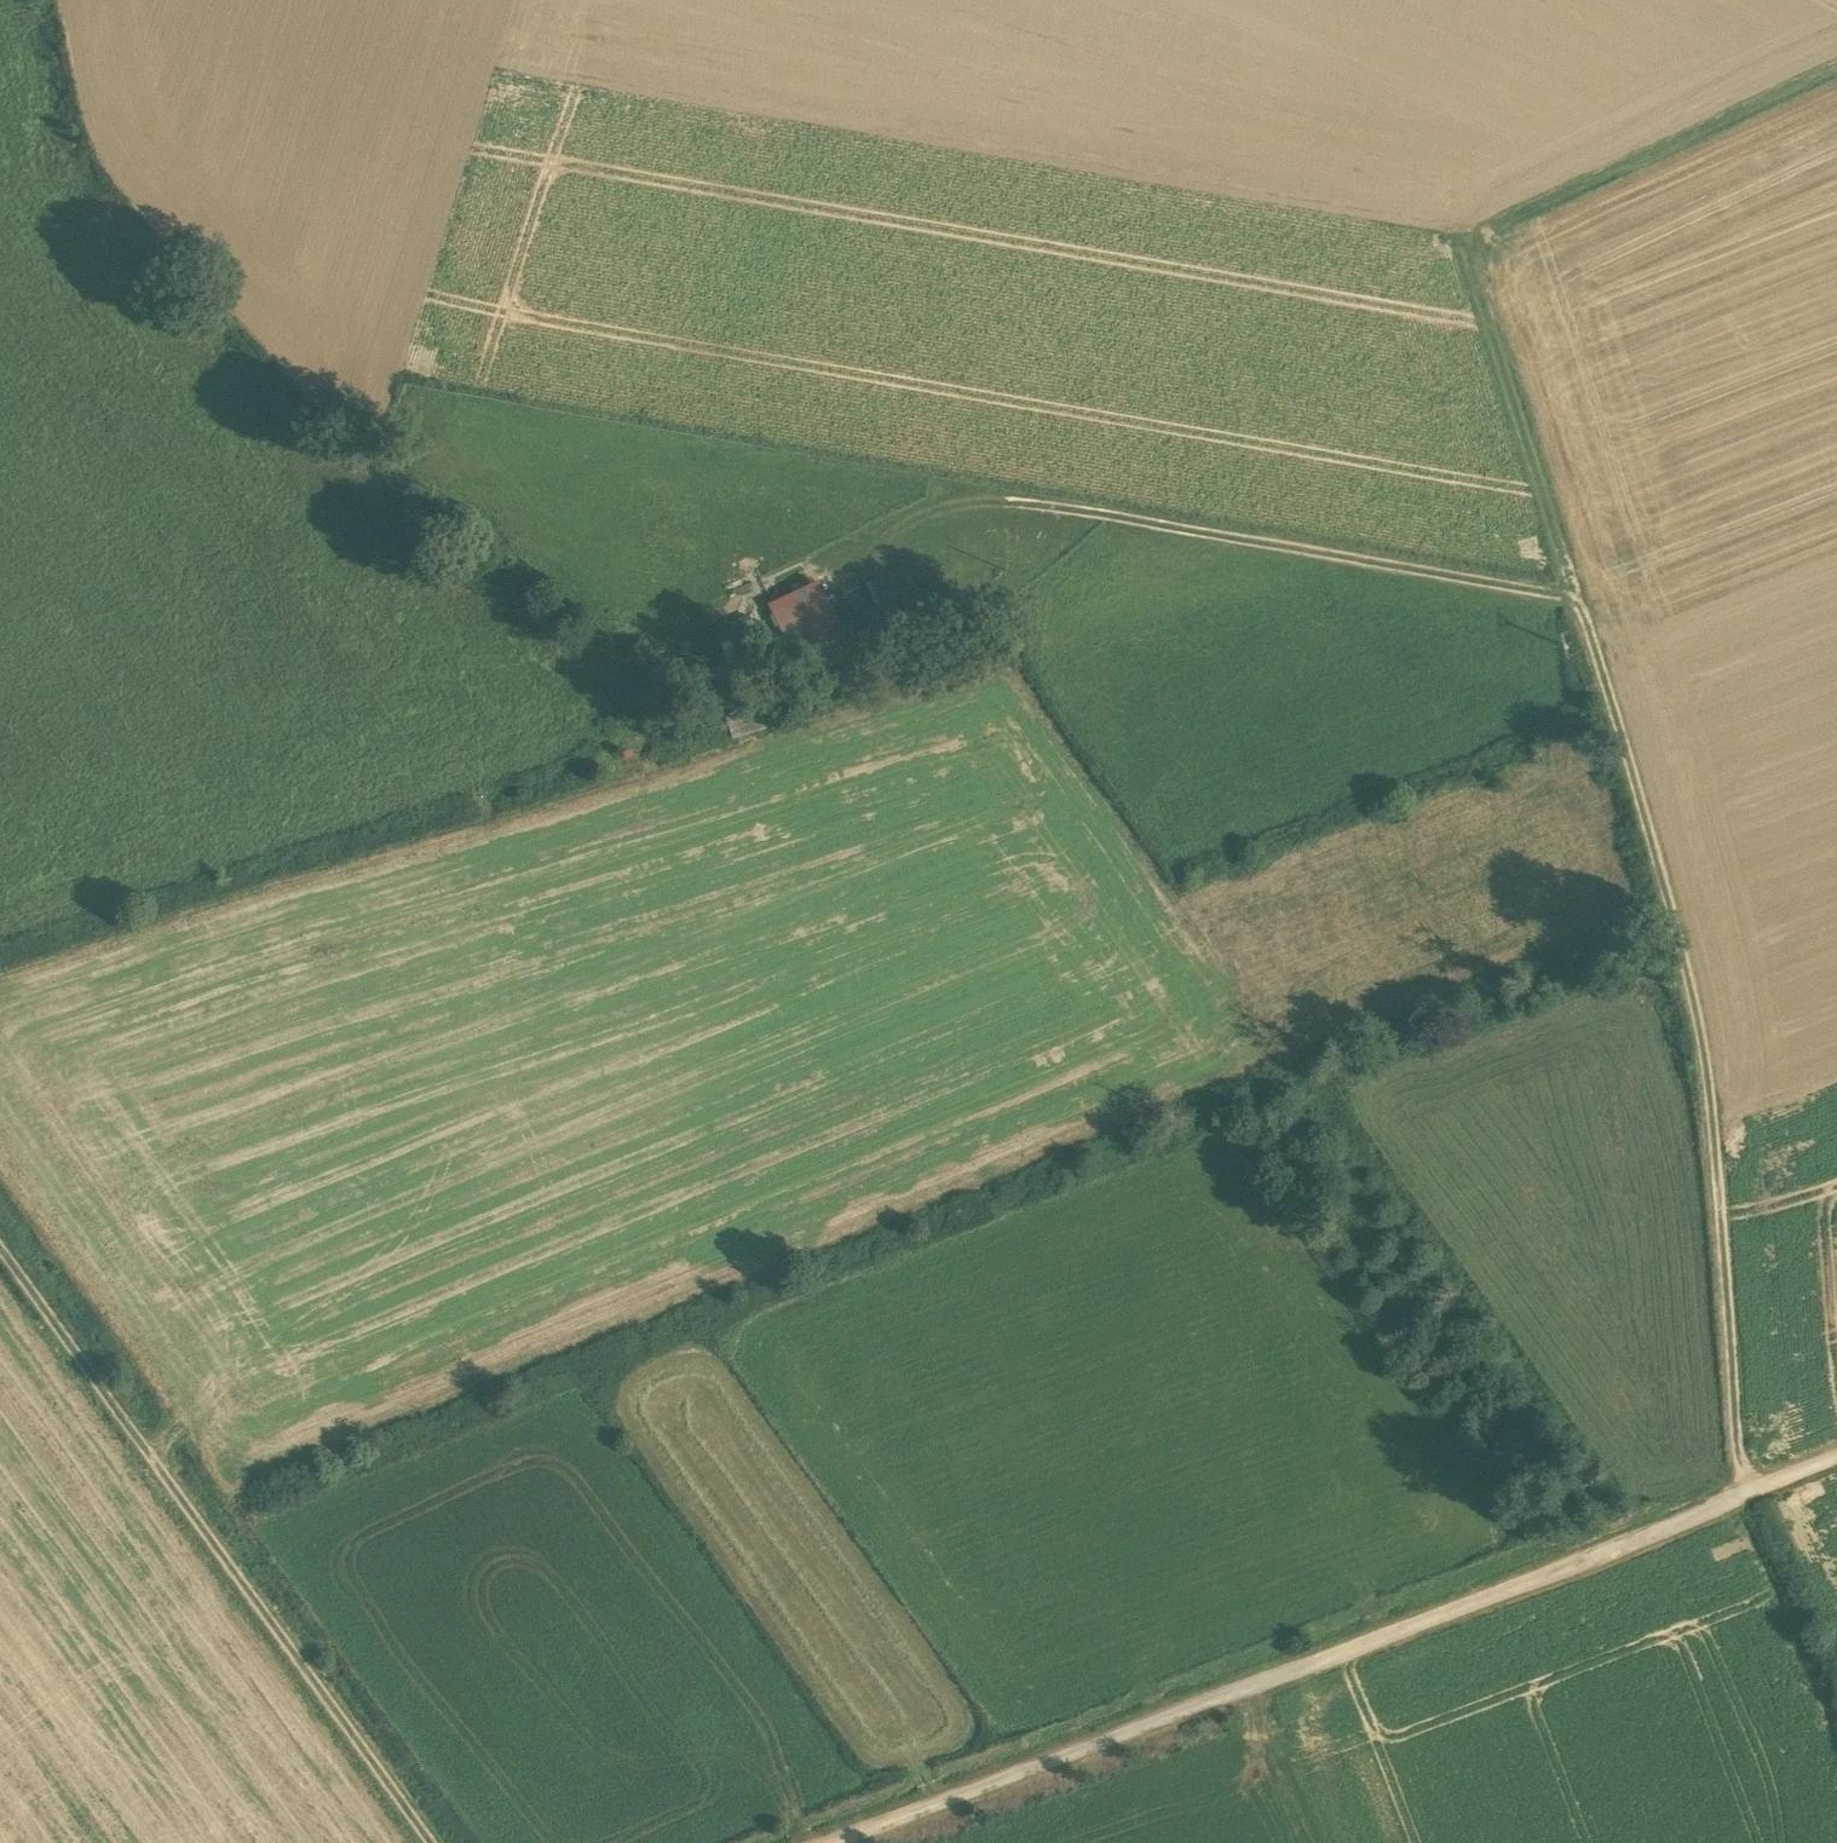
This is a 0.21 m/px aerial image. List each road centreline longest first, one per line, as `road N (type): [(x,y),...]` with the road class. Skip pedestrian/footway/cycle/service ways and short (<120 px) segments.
road 1 (track): [(1742,1495),(1720,1183),(1687,961),(1582,603),(1042,506)]
road 2 (track): [(841,1842),(1836,1458)]
road 3 (track): [(1836,73),(1470,237),(1582,603)]
road 4 (track): [(0,1245),(432,1842)]
road 5 (track): [(1753,1489),(1836,1656)]

